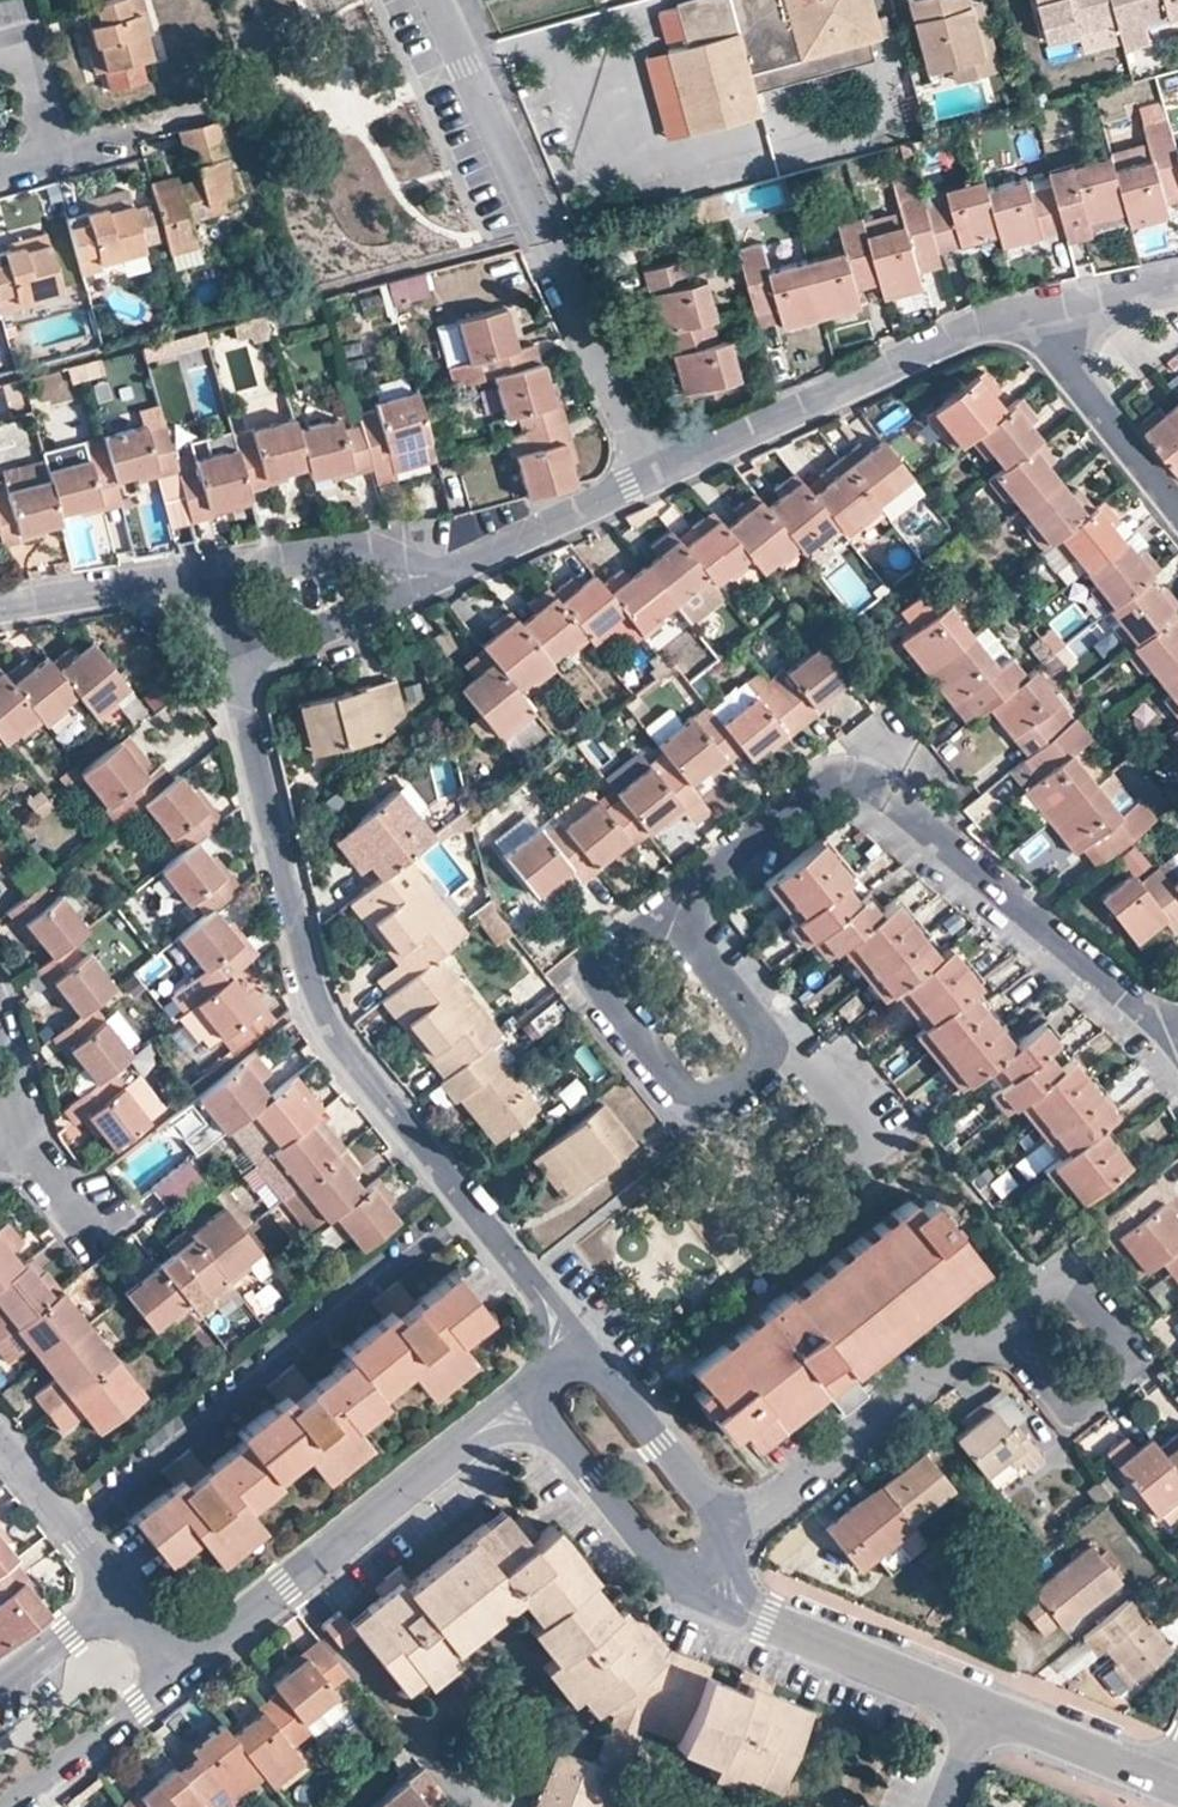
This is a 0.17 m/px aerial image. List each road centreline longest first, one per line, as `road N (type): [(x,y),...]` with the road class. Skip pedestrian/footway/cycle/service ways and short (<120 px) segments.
road 1 (residential): [(570,1363),(544,1299),(323,1024),(226,671)]
road 2 (residential): [(667,912),(820,786),(880,794),(1177,1038)]
road 3 (residential): [(654,479),(434,0)]
road 4 (residential): [(165,1674),(475,1435),(539,1406)]
road 5 (residential): [(592,972),(695,1110),(773,1054),(667,912)]
road 6 (residential): [(654,479),(1016,304)]
road 7 (residential): [(726,1528),(746,1522),(1006,1327)]
road 8 (residential): [(1006,1327),(1038,1294),(1073,1295),(1111,1343),(1118,1374),(1091,1399),(1064,1402),(1013,1344)]
road 9 (residential): [(711,1571),(736,1603),(767,1619),(974,1702)]
road 10 (residential): [(196,582),(371,549),(452,572)]
road 11 (residential): [(1016,304),(1177,508)]
road 12 (residential): [(539,1406),(671,1571),(711,1571)]
road 13 (residential): [(452,572),(226,671)]
road 14 (residential): [(726,1528),(599,1366),(570,1363)]
road 15 (residential): [(452,572),(654,479)]
road 16 (residential): [(974,1702),(1172,1783)]
road 17 (residential): [(10,1806),(165,1674)]
road 18 (residential): [(0,606),(196,582)]
road 19 (residential): [(0,1444),(108,1593)]
road 20 (residential): [(226,101),(51,151)]
road 21 (residential): [(1016,304),(1177,272)]
road 22 (residential): [(108,1593),(0,1683)]
road 23 (residential): [(51,151),(21,39),(0,44)]

